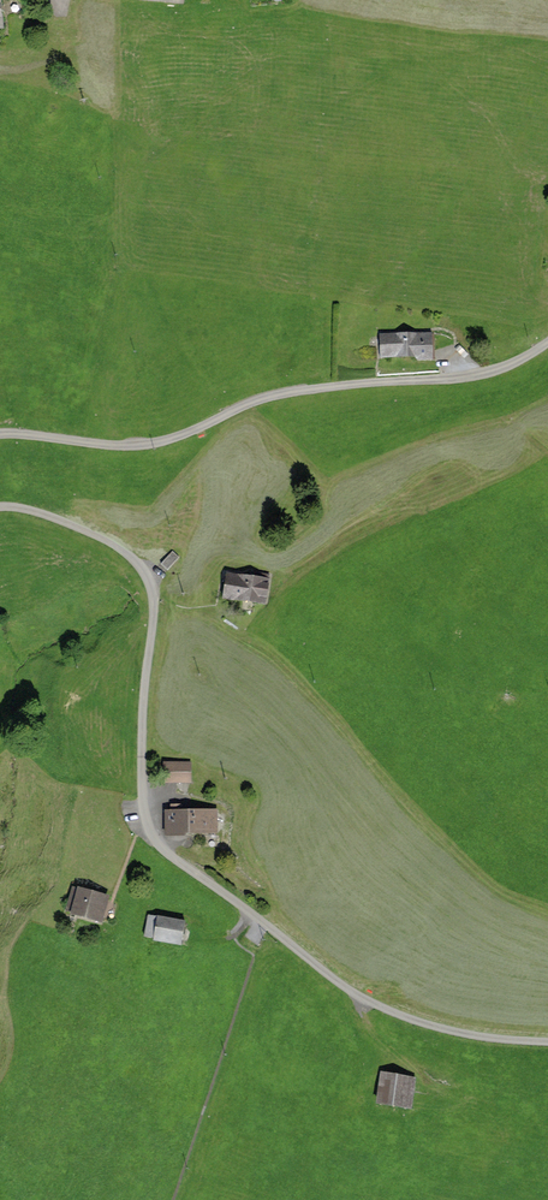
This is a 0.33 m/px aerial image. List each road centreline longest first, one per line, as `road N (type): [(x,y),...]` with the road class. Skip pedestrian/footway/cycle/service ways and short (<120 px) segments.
road 1 (unclassified): [(0,508),(63,520),(117,546),(152,586),(143,807),(156,842),(355,994),(467,1035),(547,1042)]
road 2 (unclassified): [(0,434),(163,442),(268,397),(458,380),(509,366),(547,343)]

